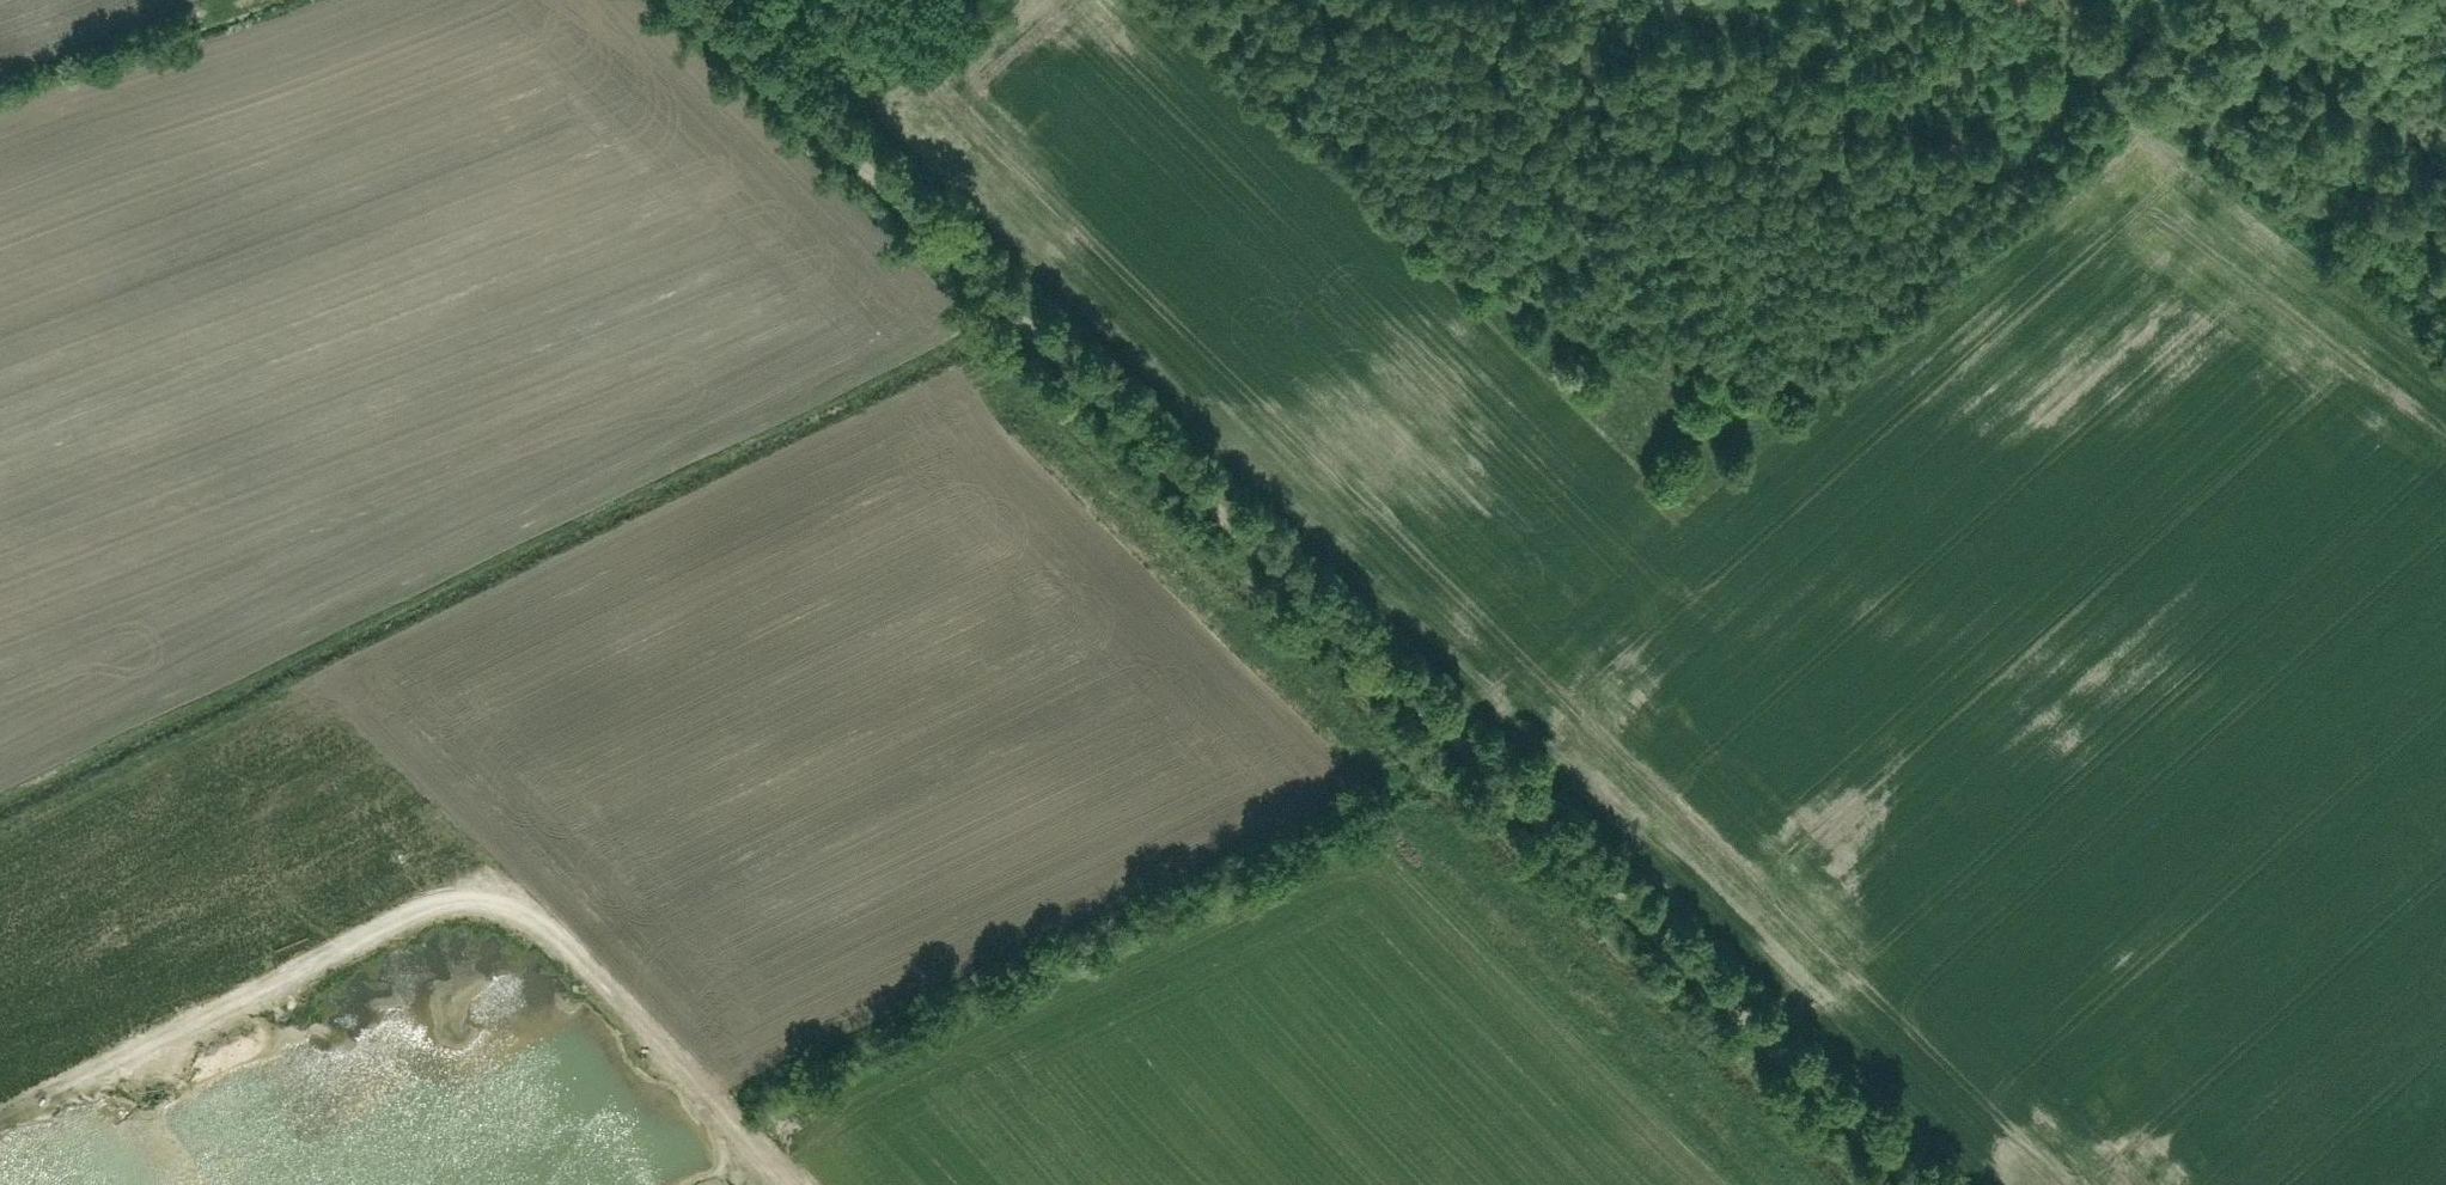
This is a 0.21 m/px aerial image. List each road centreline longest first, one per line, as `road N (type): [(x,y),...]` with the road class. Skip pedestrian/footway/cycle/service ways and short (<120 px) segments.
road 1 (unclassified): [(1916,1184),(691,0)]

